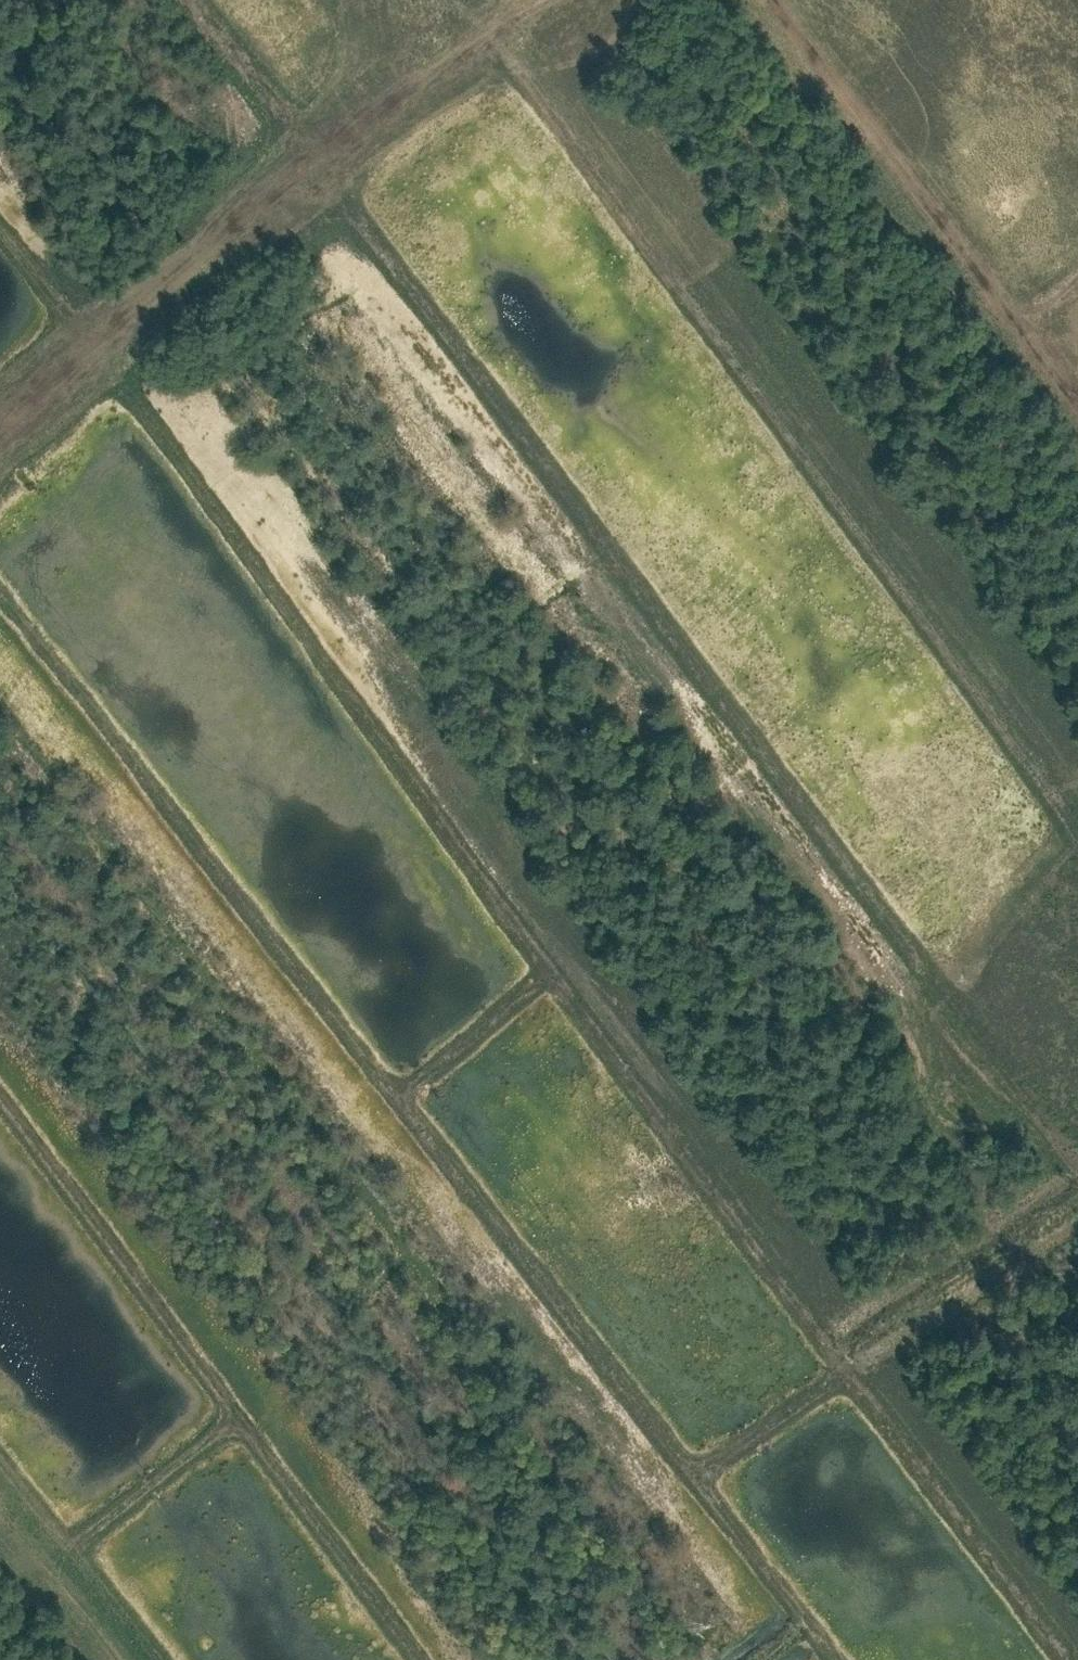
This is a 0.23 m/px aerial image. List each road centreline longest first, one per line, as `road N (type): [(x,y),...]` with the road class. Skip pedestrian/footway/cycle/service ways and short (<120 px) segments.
road 1 (track): [(101,323),(545,978),(1070,1659)]
road 2 (track): [(0,623),(822,1659)]
road 3 (track): [(312,151),(1077,1163)]
road 4 (track): [(504,15),(1077,788)]
road 5 (track): [(0,1086),(436,1659)]
road 6 (track): [(0,423),(120,304),(351,120),(526,0)]
road 7 (track): [(764,0),(1077,405)]
road 8 (track): [(50,1553),(253,1419)]
road 9 (track): [(0,1490),(135,1659)]
road 10 (track): [(379,1101),(545,978)]
road 11 (track): [(682,1484),(843,1367)]

